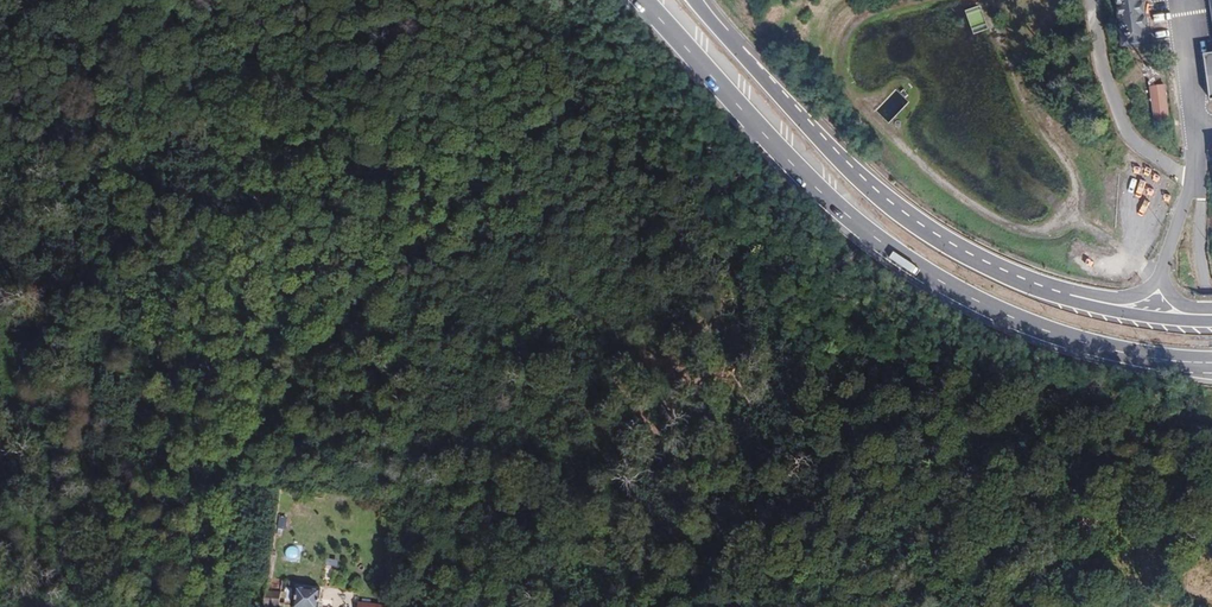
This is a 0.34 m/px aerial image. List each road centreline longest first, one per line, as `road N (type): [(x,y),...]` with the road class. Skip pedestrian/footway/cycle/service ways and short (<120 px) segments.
road 1 (motorway): [(641,0),(798,173),(876,242),(953,292),(1074,342),(1205,365)]
road 2 (motorway): [(1211,321),(1076,303),(985,269),(920,232),(843,171),(693,0)]
road 3 (track): [(109,606),(53,486),(0,445)]

